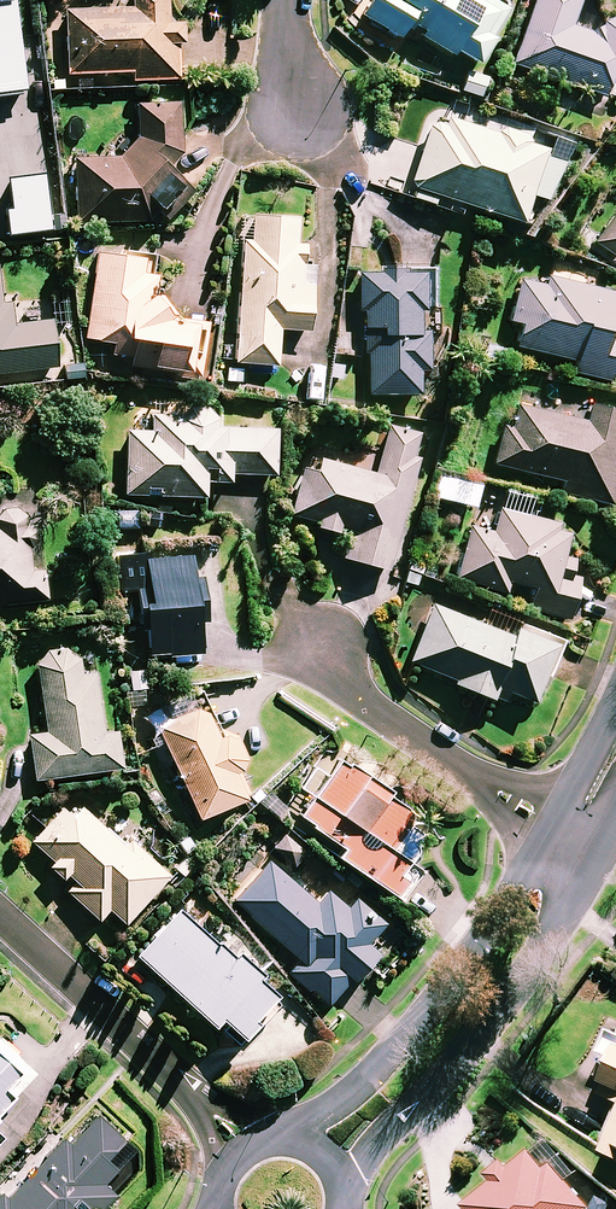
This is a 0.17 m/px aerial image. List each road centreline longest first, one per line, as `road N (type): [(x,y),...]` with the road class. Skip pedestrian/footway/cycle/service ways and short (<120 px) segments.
road 1 (tertiary): [(598,856),(551,939),(491,1019),(344,1183)]
road 2 (tertiary): [(290,1138),(340,1103),(423,1015),(552,827)]
road 3 (residential): [(0,915),(246,1147)]
road 4 (residential): [(306,643),(361,697),(552,827)]
road 5 (tertiary): [(552,827),(615,703)]

